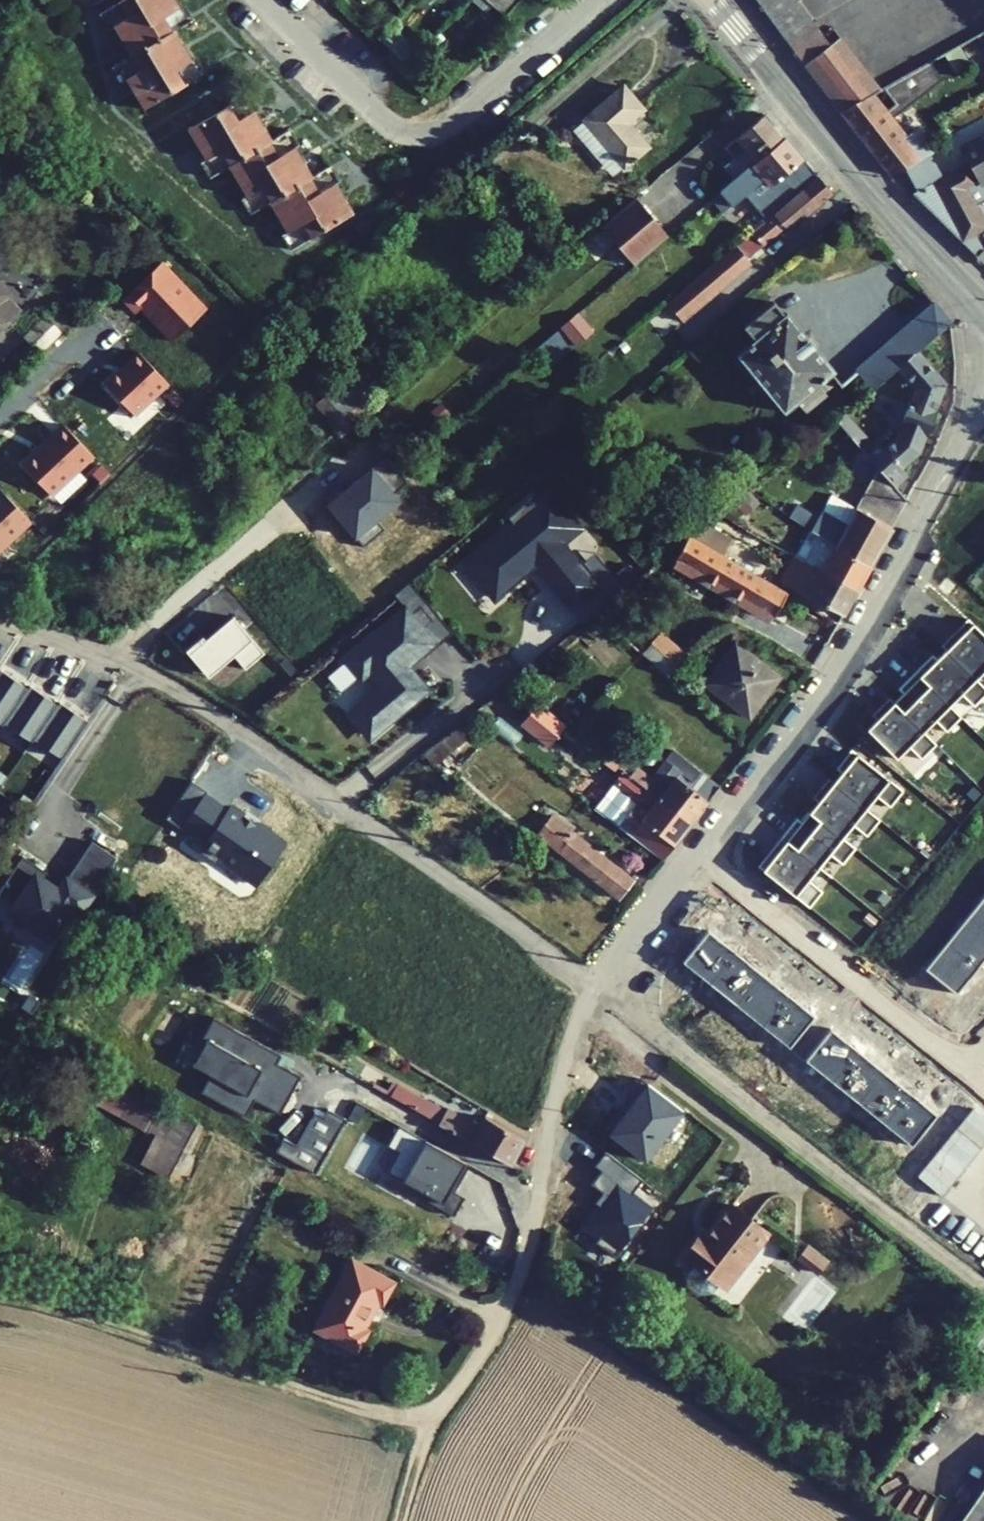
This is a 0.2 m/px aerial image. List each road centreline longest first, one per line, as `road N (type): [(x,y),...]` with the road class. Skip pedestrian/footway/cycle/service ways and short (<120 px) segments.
road 1 (track): [(983,1286),(422,859),(123,661),(0,617)]
road 2 (residential): [(432,1423),(518,1281),(568,1059),(592,987),(695,849)]
road 3 (residential): [(695,849),(838,661),(978,413)]
road 4 (track): [(0,1275),(224,1367),(432,1423)]
road 5 (residential): [(263,0),(385,122),(411,134),(458,120),(595,0)]
road 6 (tertiary): [(713,0),(983,313)]
road 7 (residential): [(695,849),(973,1073)]

